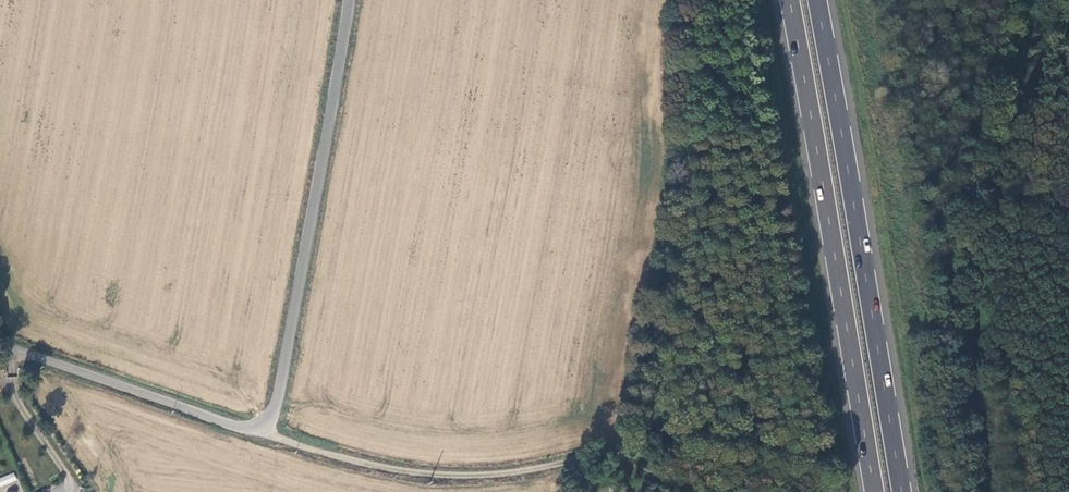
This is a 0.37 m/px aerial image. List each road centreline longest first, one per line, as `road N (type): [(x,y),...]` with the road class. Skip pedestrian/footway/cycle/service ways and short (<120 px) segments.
road 1 (trunk): [(790,0),(874,491)]
road 2 (trunk): [(902,491),(818,0)]
road 3 (unclassified): [(258,434),(272,417),(346,0)]
road 4 (unclassified): [(258,434),(437,477),(620,459)]
road 5 (unclassified): [(0,347),(258,434)]

